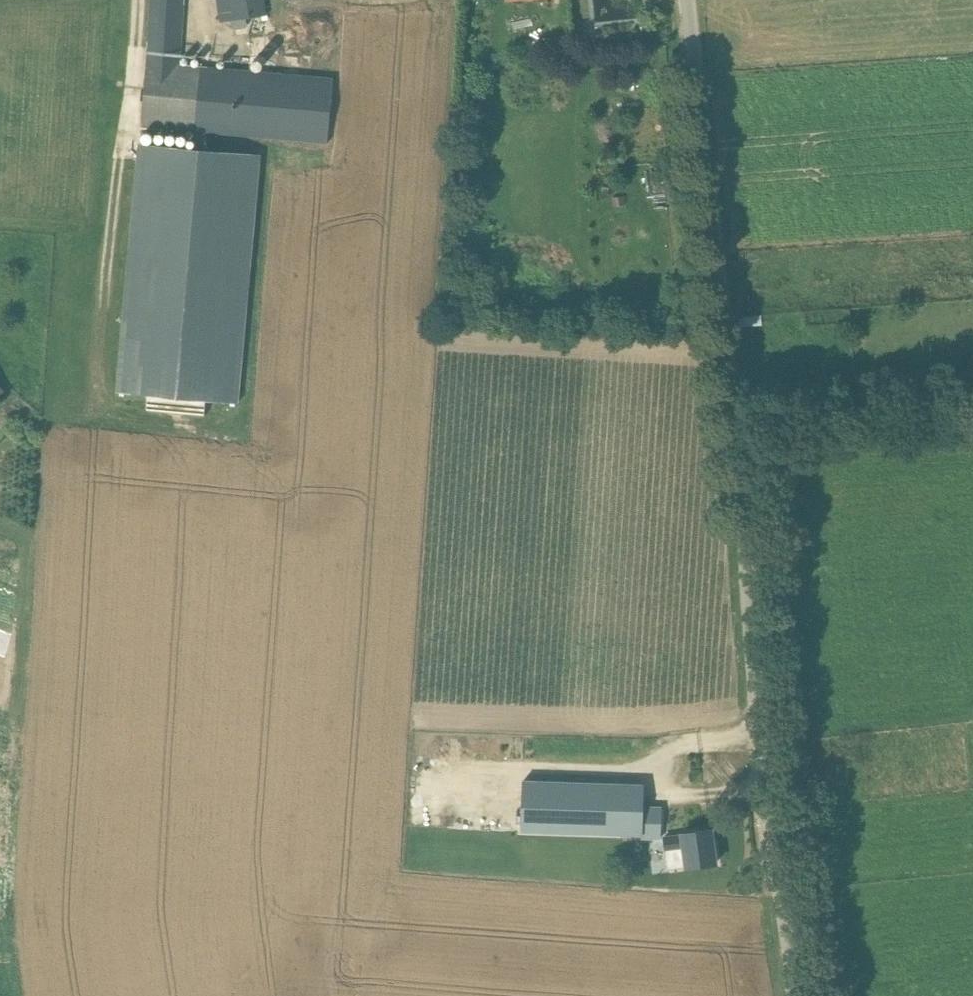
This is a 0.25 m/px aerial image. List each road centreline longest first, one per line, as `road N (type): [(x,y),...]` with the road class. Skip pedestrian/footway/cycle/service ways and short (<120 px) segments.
road 1 (unclassified): [(798,995),(763,747),(726,298),(690,0)]

